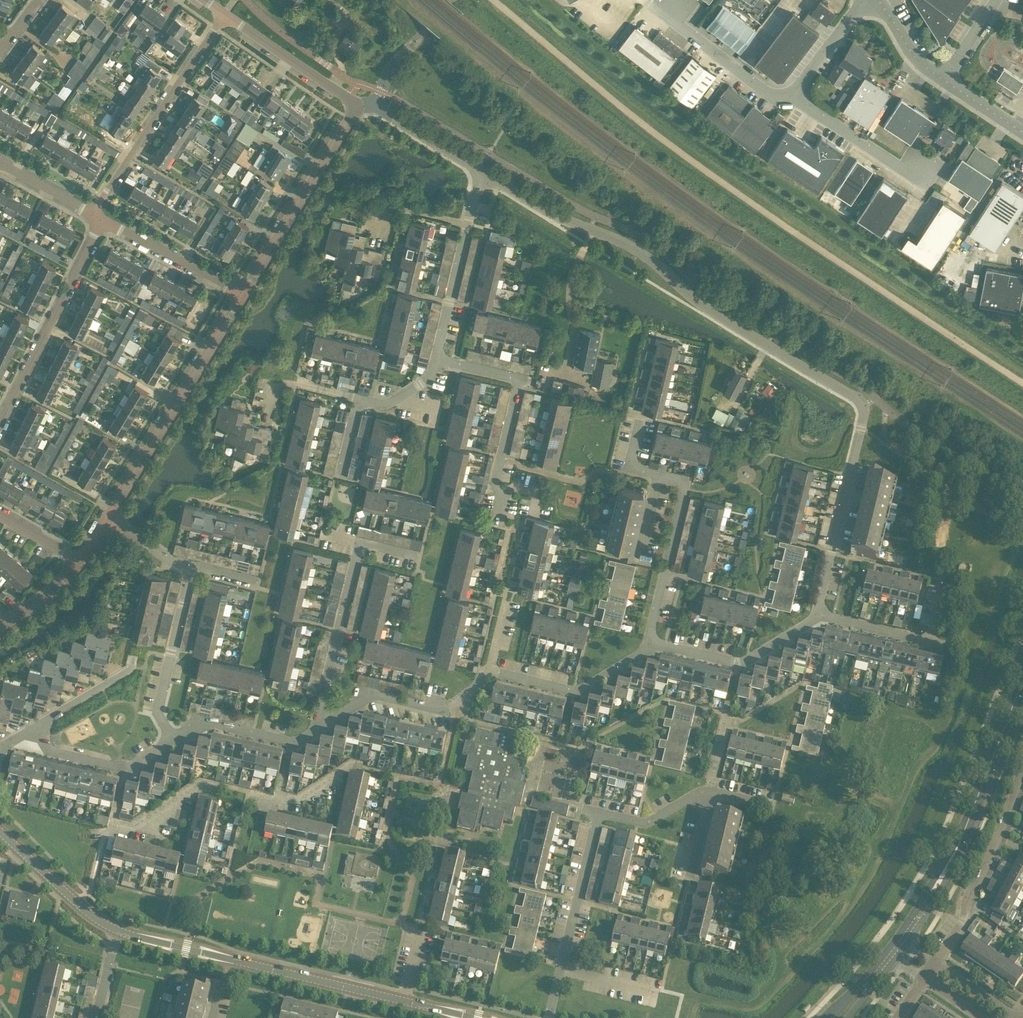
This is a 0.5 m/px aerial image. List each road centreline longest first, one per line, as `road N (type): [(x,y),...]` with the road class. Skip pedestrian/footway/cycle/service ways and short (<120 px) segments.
road 1 (residential): [(815,619),(861,402),(695,299),(639,251),(481,172)]
road 2 (unclassified): [(1022,383),(688,158),(493,0)]
road 3 (tertiary): [(405,1002),(118,933)]
road 4 (residential): [(650,647),(686,490),(676,480),(629,468),(642,416)]
road 5 (tertiary): [(107,518),(242,295)]
road 6 (residential): [(421,559),(360,545),(317,729)]
road 7 (residential): [(93,215),(225,14)]
road 8 (residential): [(650,647),(578,692),(490,670),(447,712)]
road 9 (residential): [(0,424),(106,221)]
road 10 (residential): [(500,515),(504,495),(496,485),(520,383),(436,362)]
road 11 (tertiary): [(242,295),(356,107)]
road 12 (residential): [(1022,768),(963,921),(938,962)]
road 13 (residential): [(548,1017),(599,814)]
road 14 (residential): [(436,362),(481,172)]
road 15 (residential): [(175,741),(158,716),(191,566)]
road 16 (residential): [(815,619),(738,667),(650,647)]
road 17 (unclassified): [(792,97),(764,92),(645,0)]
road 18 (residential): [(340,478),(358,402),(383,408),(432,379),(436,362)]
road 19 (residential): [(207,786),(134,833),(113,827),(126,769)]
road 20 (residential): [(356,107),(225,14)]
road 21 (residential): [(242,295),(106,221)]
road 22 (tertiary): [(968,825),(1022,680)]
road 23 (tertiary): [(118,933),(0,833)]
road 24 (unclassified): [(916,175),(792,97)]
road 25 (residential): [(349,771),(301,807),(278,802),(292,742)]
road 26 (residential): [(317,729),(370,695),(447,712)]
road 27 (residential): [(23,733),(130,671),(133,657)]
road 28 (residential): [(946,649),(815,619)]
road 29 (tertiary): [(908,942),(968,825)]
road 30 (tertiary): [(374,105),(394,64),(451,0)]
road 31 (tertiary): [(968,825),(900,935)]
road 32 (residential): [(481,172),(374,105)]
road 33 (residential): [(175,741),(206,721),(292,742)]

